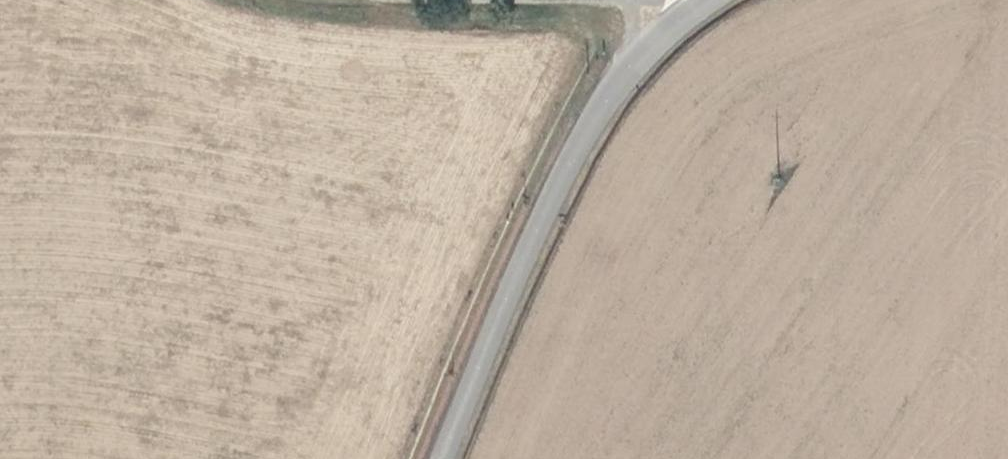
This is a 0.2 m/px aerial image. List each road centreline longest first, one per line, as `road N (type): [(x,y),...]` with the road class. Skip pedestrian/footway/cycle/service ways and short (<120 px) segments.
road 1 (tertiary): [(443,458),(566,169),(616,86),(665,29),(702,0)]

